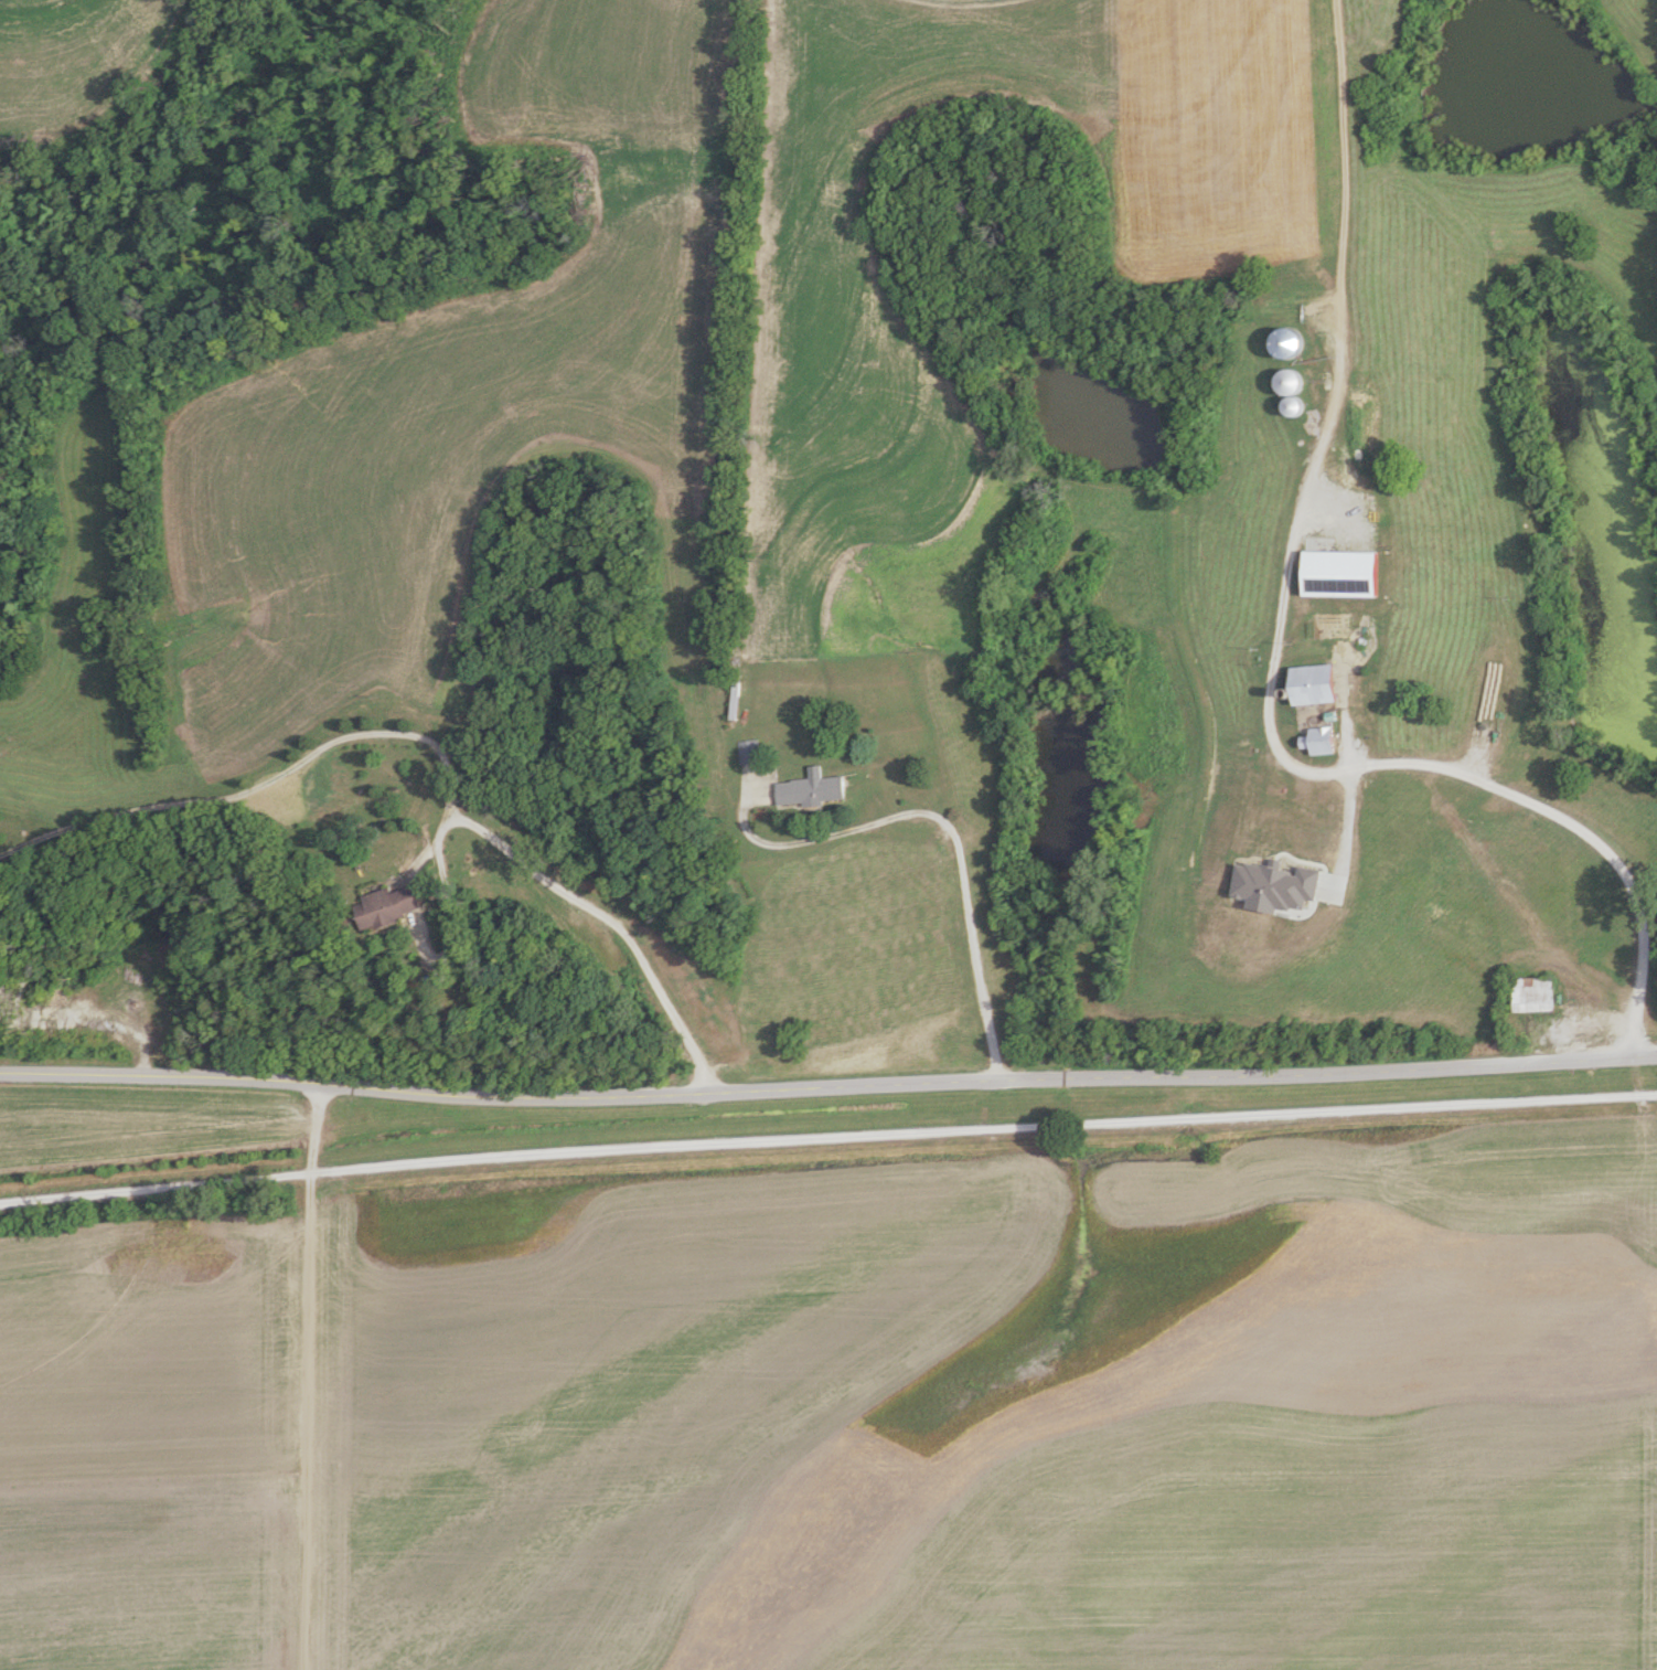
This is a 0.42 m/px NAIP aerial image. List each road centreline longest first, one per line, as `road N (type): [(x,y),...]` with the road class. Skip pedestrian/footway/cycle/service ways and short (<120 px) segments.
road 1 (tertiary): [(0,1072),(598,1097),(1656,1055)]
road 2 (track): [(298,1669),(310,1176),(320,1085)]

